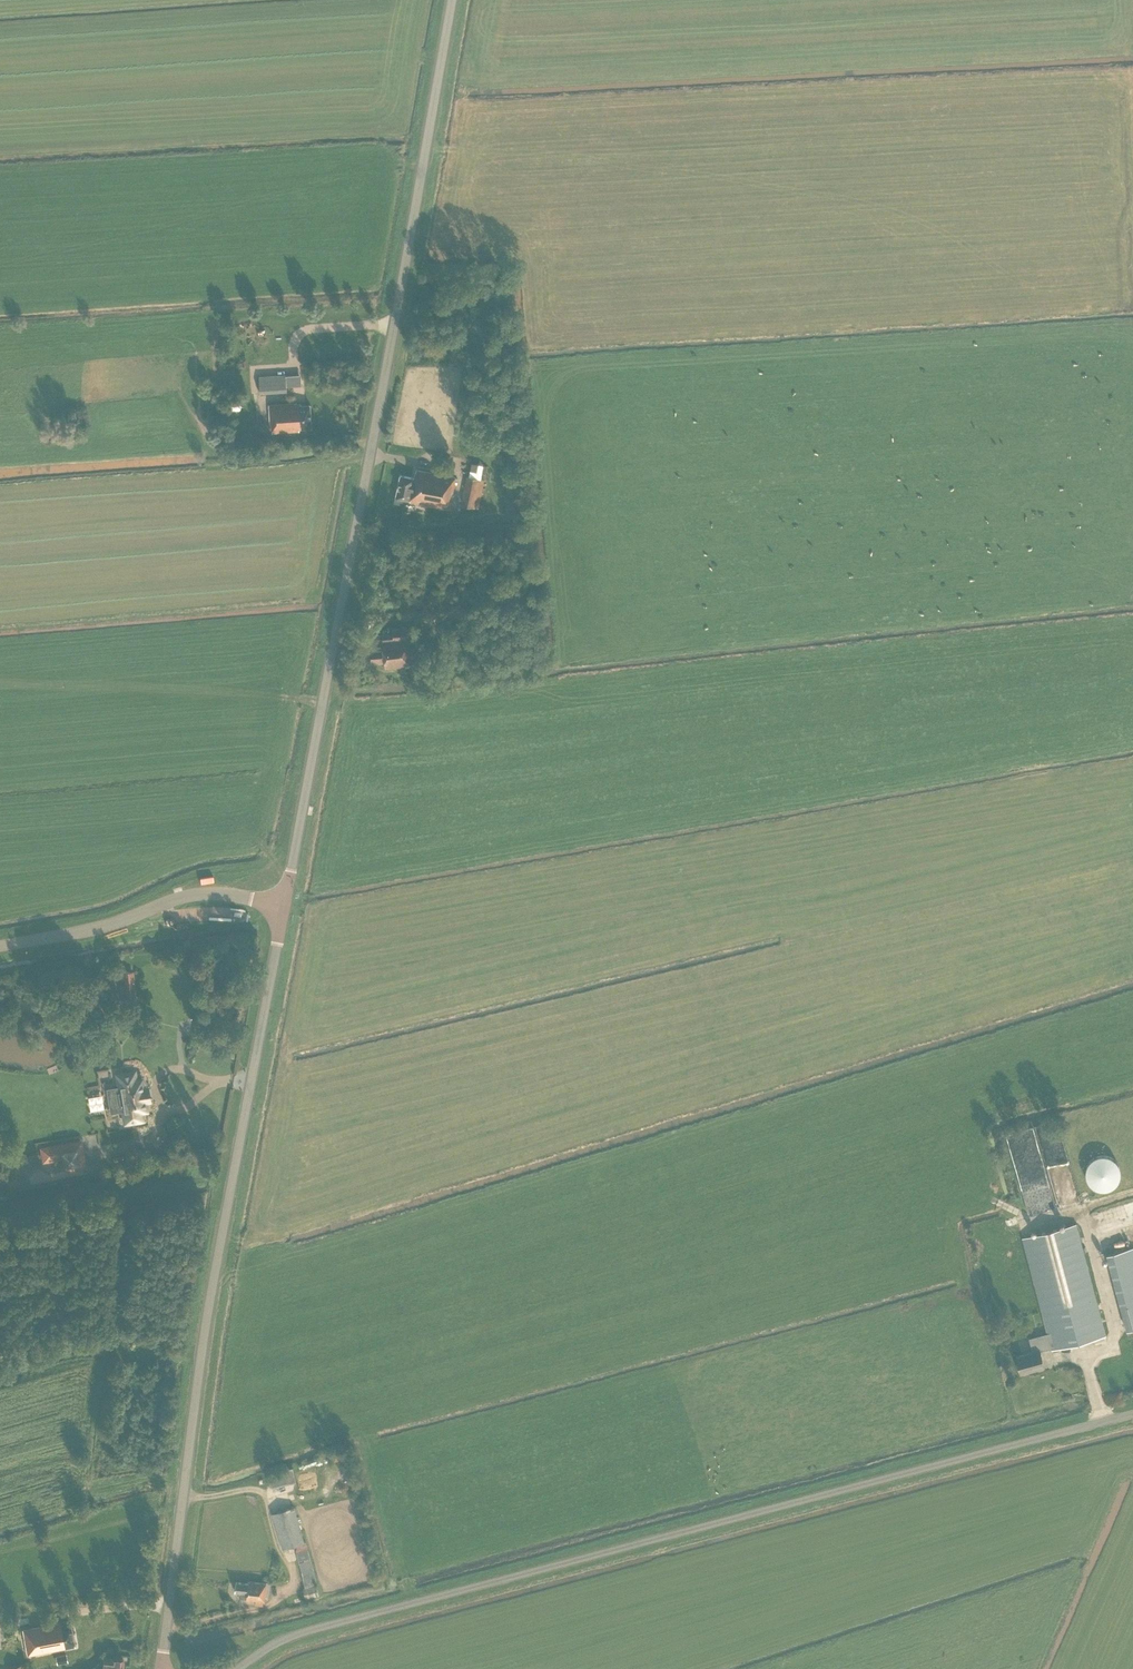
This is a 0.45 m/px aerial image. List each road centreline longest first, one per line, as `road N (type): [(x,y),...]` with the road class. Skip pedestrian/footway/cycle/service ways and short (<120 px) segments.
road 1 (unclassified): [(236,1668),(301,1633),(1132,1413)]
road 2 (tertiary): [(283,906),(455,0)]
road 3 (tertiary): [(163,1668),(211,1313),(283,906)]
road 4 (tertiary): [(0,946),(104,926),(192,895),(283,906)]

